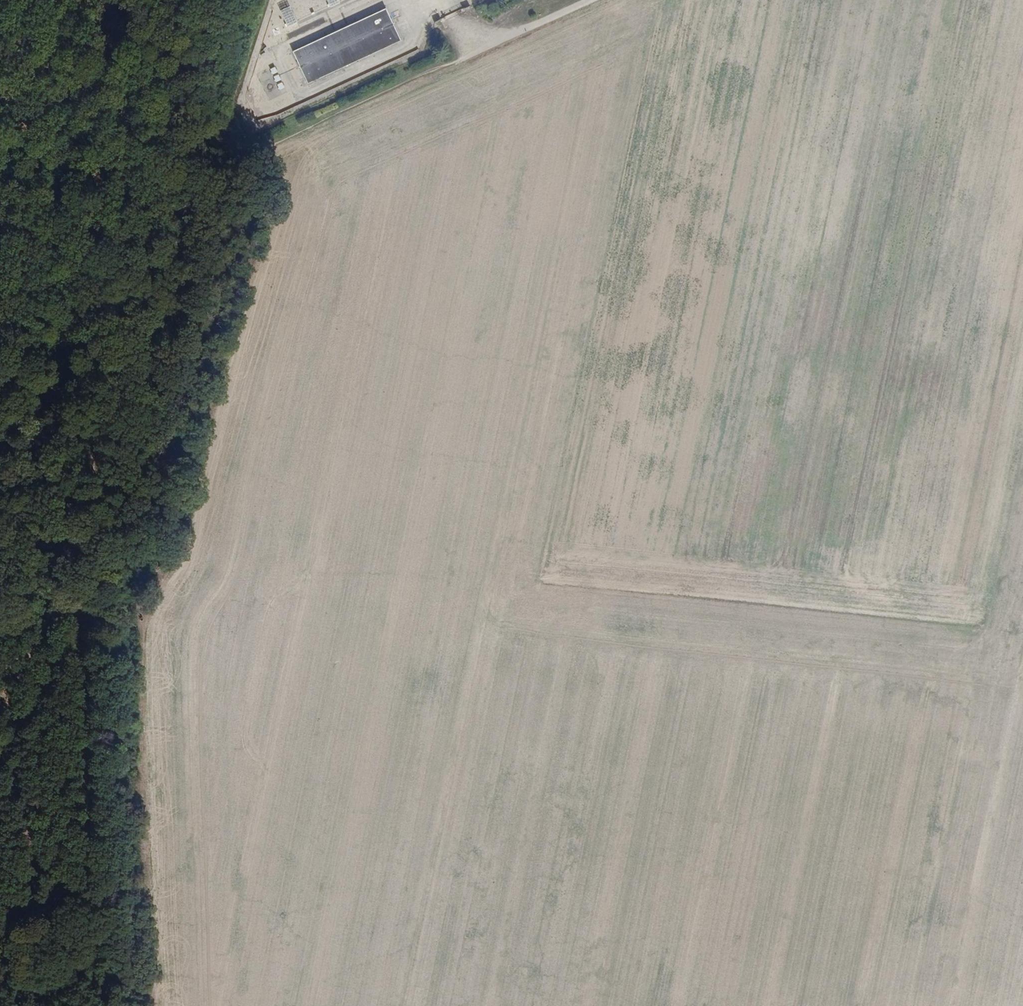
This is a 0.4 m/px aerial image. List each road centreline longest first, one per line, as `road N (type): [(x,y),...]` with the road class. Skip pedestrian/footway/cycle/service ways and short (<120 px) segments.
road 1 (track): [(98,0),(86,602),(0,733)]
road 2 (track): [(91,246),(205,180),(491,46)]
road 3 (track): [(453,11),(491,46),(591,0)]

